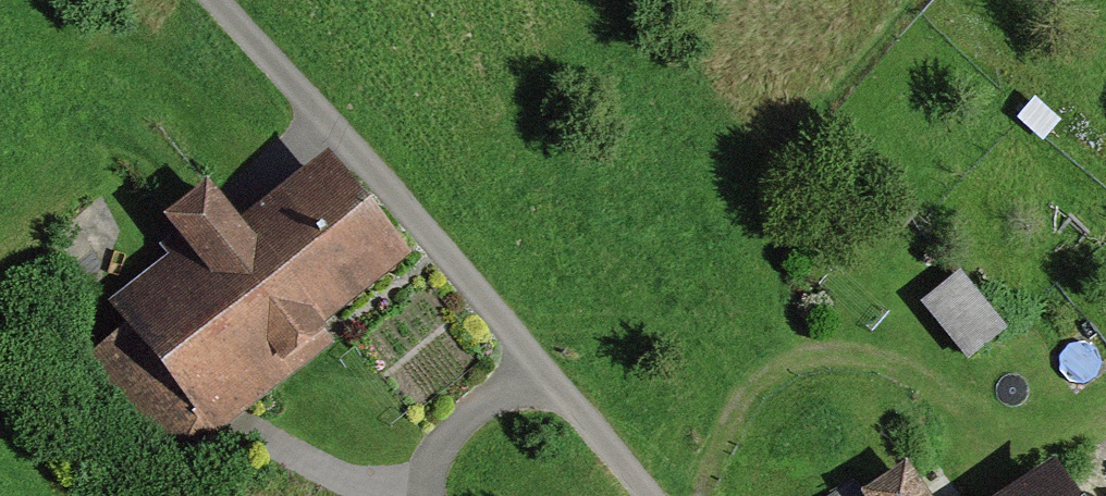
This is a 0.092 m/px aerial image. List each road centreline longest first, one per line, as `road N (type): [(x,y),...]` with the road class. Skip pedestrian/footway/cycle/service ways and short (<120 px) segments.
road 1 (unclassified): [(541,373),(217,0)]
road 2 (track): [(1105,431),(1058,451),(1010,450),(911,385),(846,367),(789,379),(752,412),(725,465),(721,495)]
road 3 (track): [(930,0),(1105,149)]
road 4 (unclassified): [(437,495),(469,425),(541,373)]
road 5 (residential): [(645,495),(541,373)]

